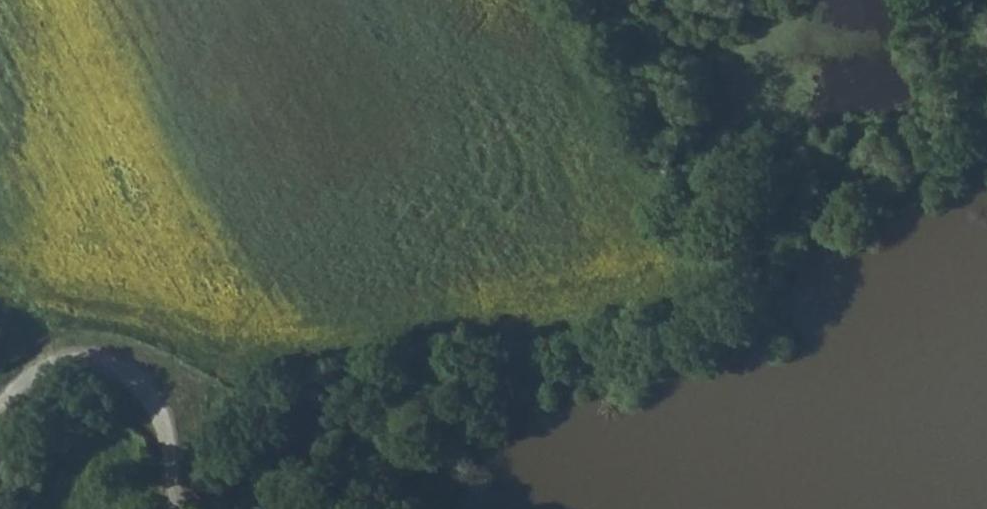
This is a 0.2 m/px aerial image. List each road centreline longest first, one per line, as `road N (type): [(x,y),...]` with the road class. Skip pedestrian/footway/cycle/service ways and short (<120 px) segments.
road 1 (unclassified): [(206,508),(177,492),(160,409),(141,379),(96,357),(56,356),(0,393)]

